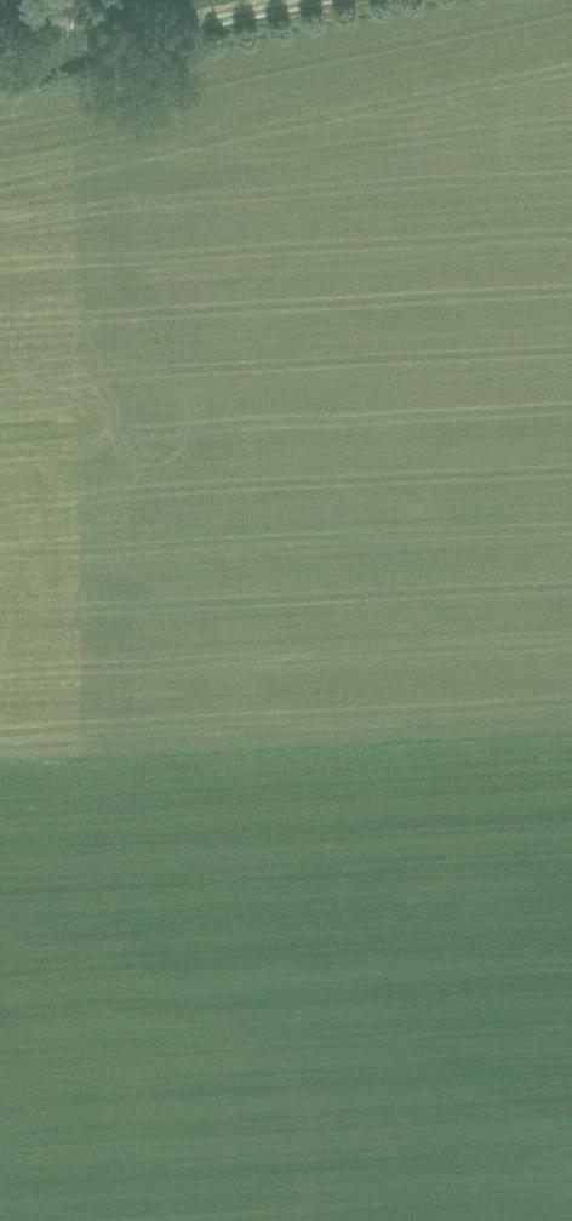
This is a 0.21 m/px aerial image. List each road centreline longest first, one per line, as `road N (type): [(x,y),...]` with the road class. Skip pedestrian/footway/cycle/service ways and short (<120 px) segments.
road 1 (track): [(0,66),(310,0)]

